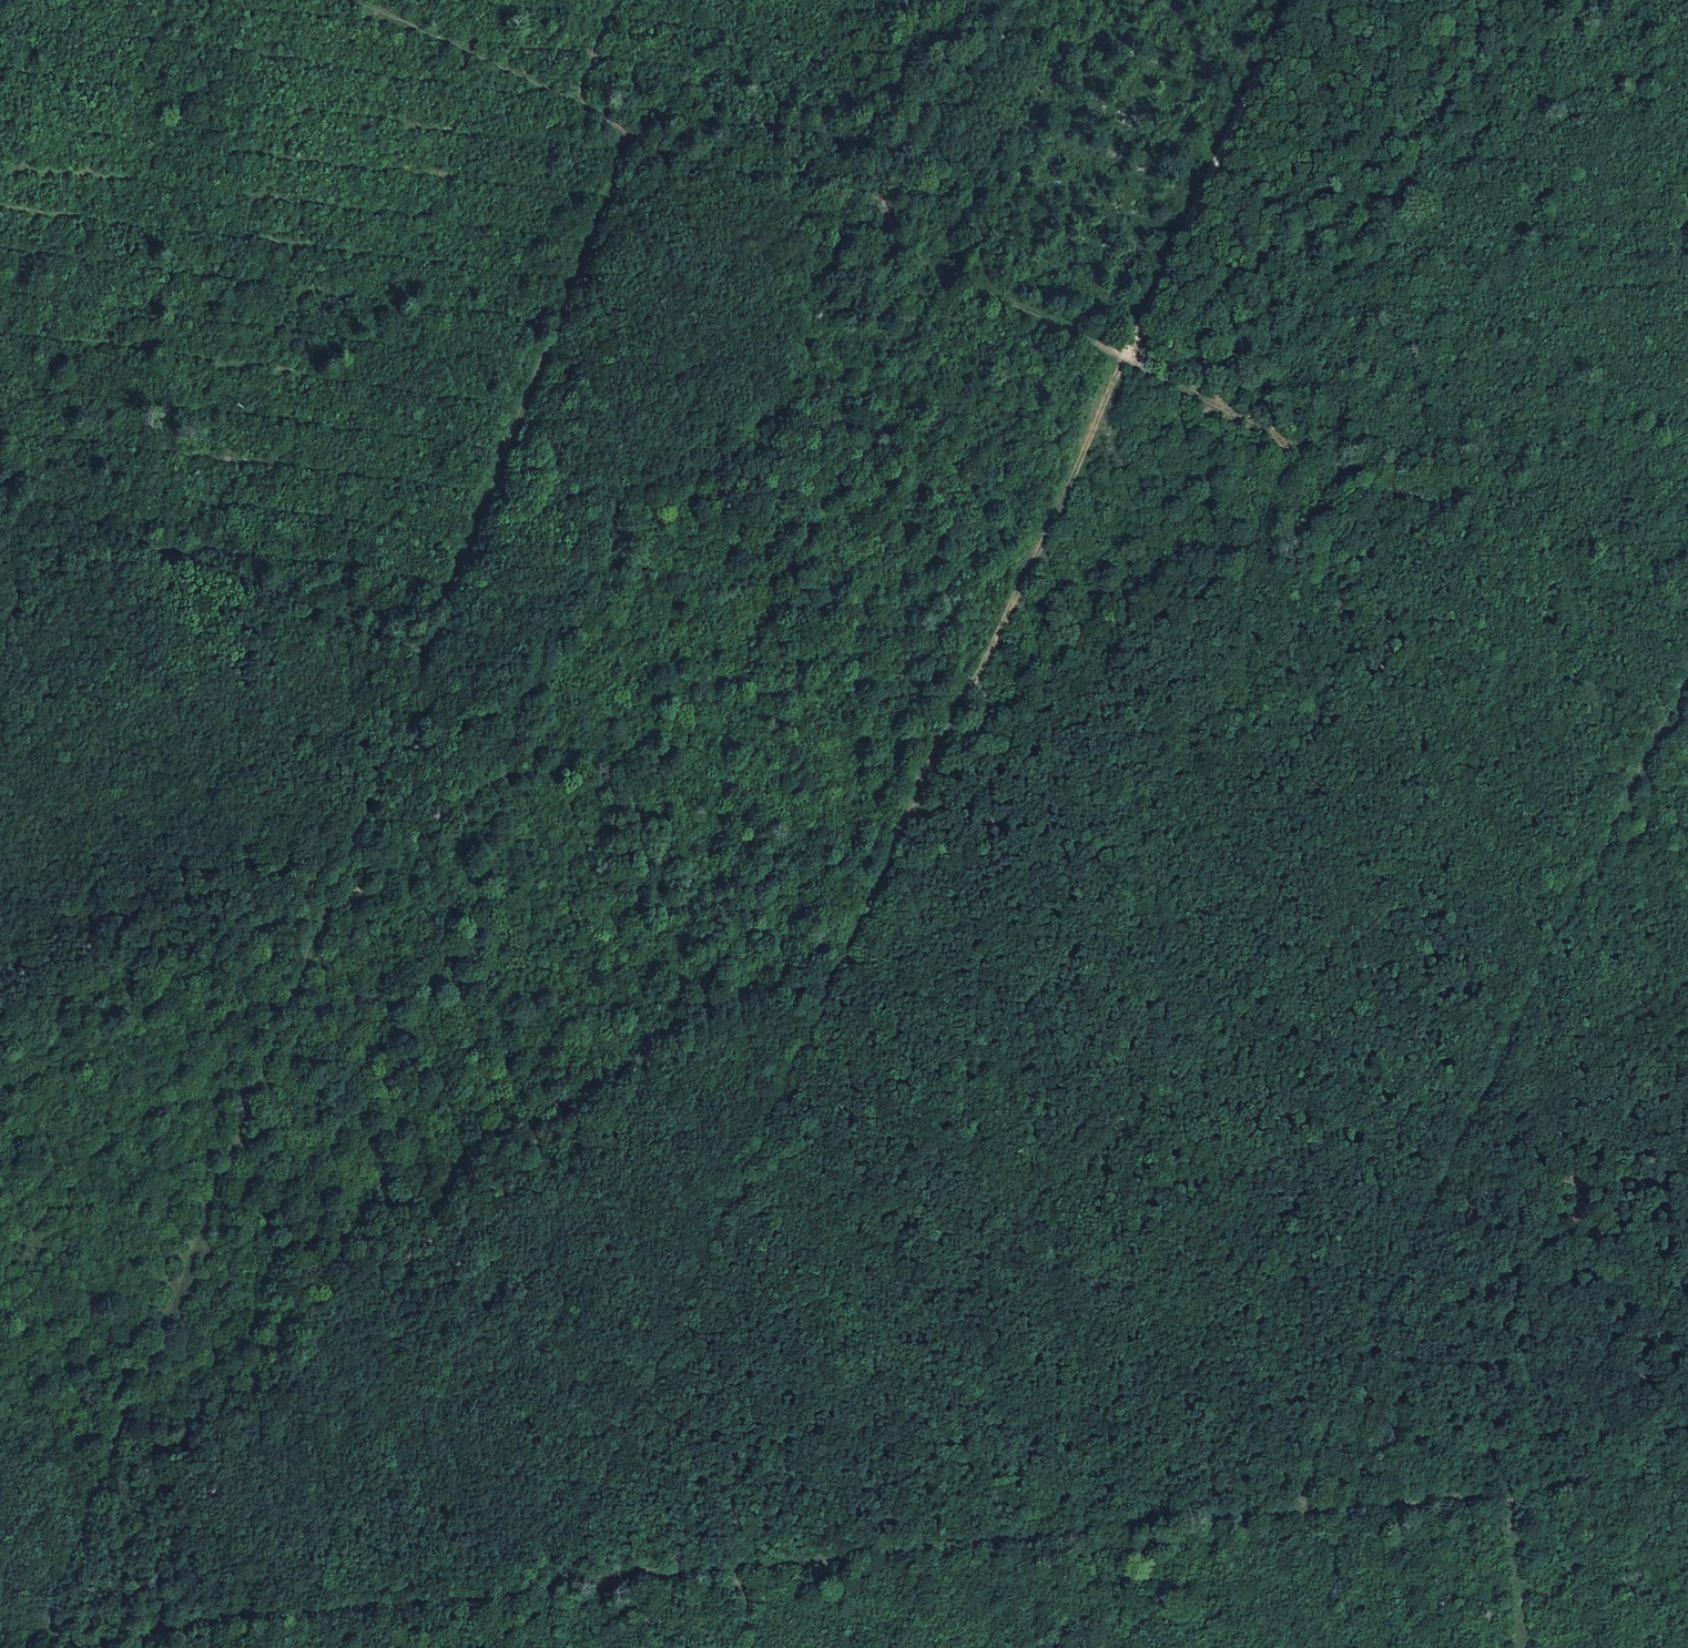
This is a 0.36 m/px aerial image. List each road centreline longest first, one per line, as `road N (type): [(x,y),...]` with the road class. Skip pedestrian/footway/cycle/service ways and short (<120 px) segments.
road 1 (track): [(1291,0),(1116,364)]

